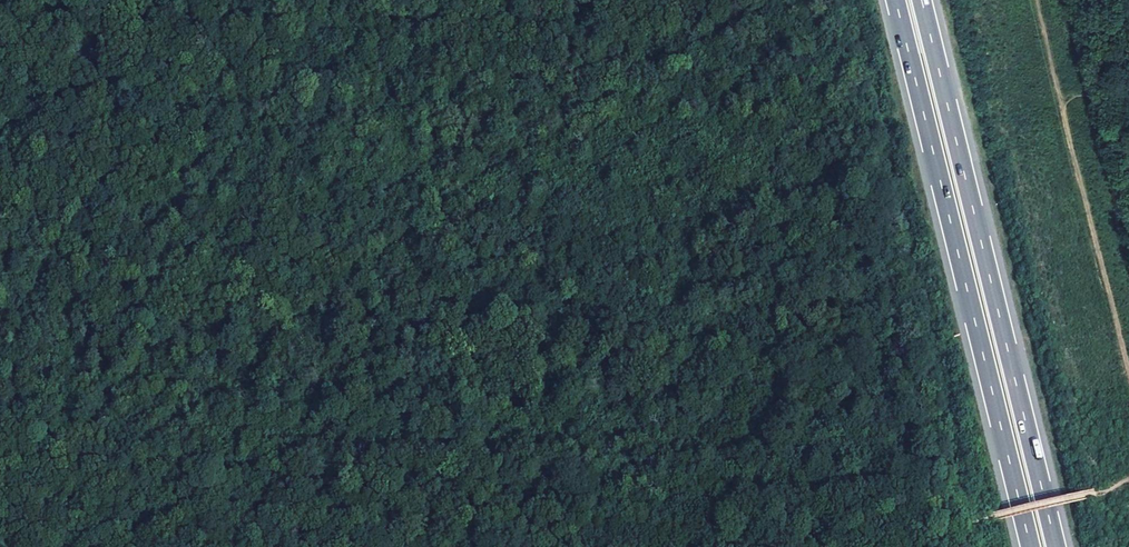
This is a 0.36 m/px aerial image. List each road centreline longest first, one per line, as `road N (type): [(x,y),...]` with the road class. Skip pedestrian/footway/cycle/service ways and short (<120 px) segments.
road 1 (motorway): [(1057,546),(921,0)]
road 2 (motorway): [(895,0),(1030,546)]

